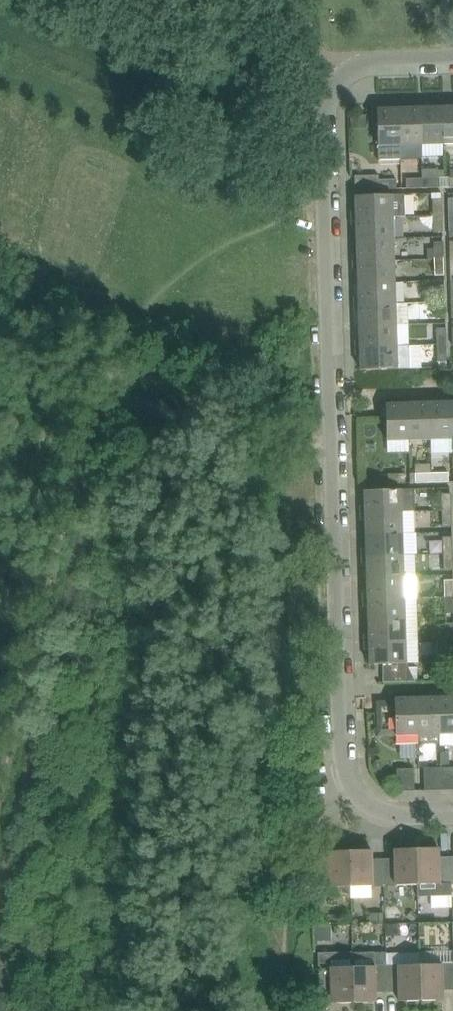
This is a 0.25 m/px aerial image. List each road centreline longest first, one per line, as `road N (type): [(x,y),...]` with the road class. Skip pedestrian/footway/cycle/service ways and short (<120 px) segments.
road 1 (track): [(0,799),(103,367)]
road 2 (residential): [(338,453),(348,768),(362,799),(398,815),(452,813)]
road 3 (residential): [(338,453),(326,101),(339,81)]
road 4 (track): [(103,367),(120,358),(338,453)]
road 5 (residential): [(452,59),(375,59),(339,81)]

